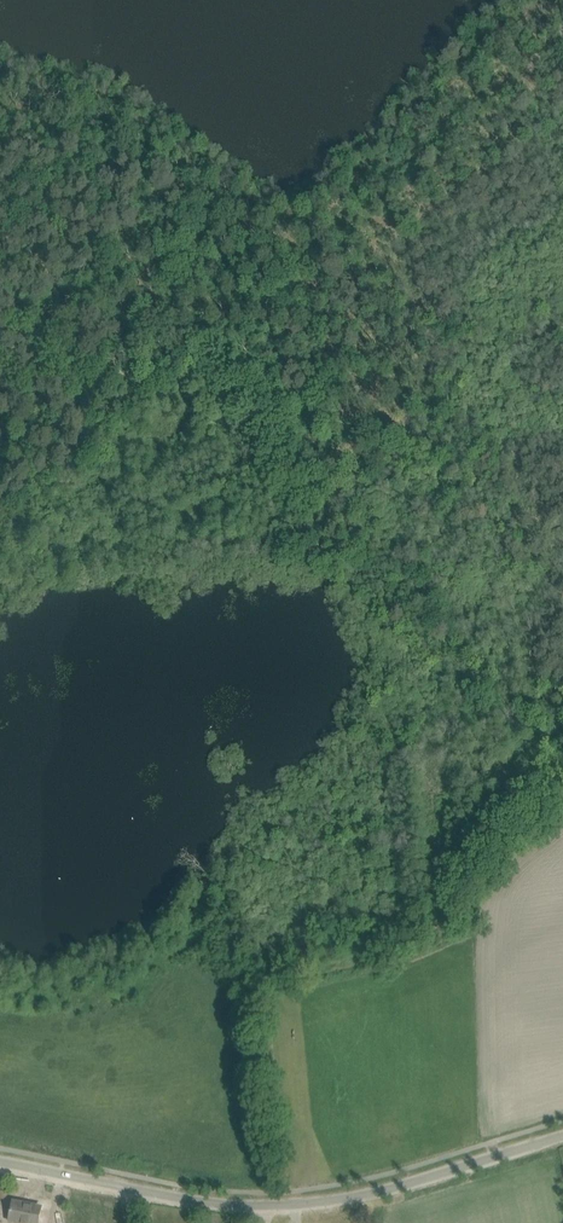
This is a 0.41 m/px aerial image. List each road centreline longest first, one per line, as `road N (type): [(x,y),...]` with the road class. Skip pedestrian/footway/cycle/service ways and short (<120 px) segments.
road 1 (unclassified): [(562,1137),(388,1192),(267,1210),(0,1161)]
road 2 (track): [(0,397),(50,460),(212,327)]

